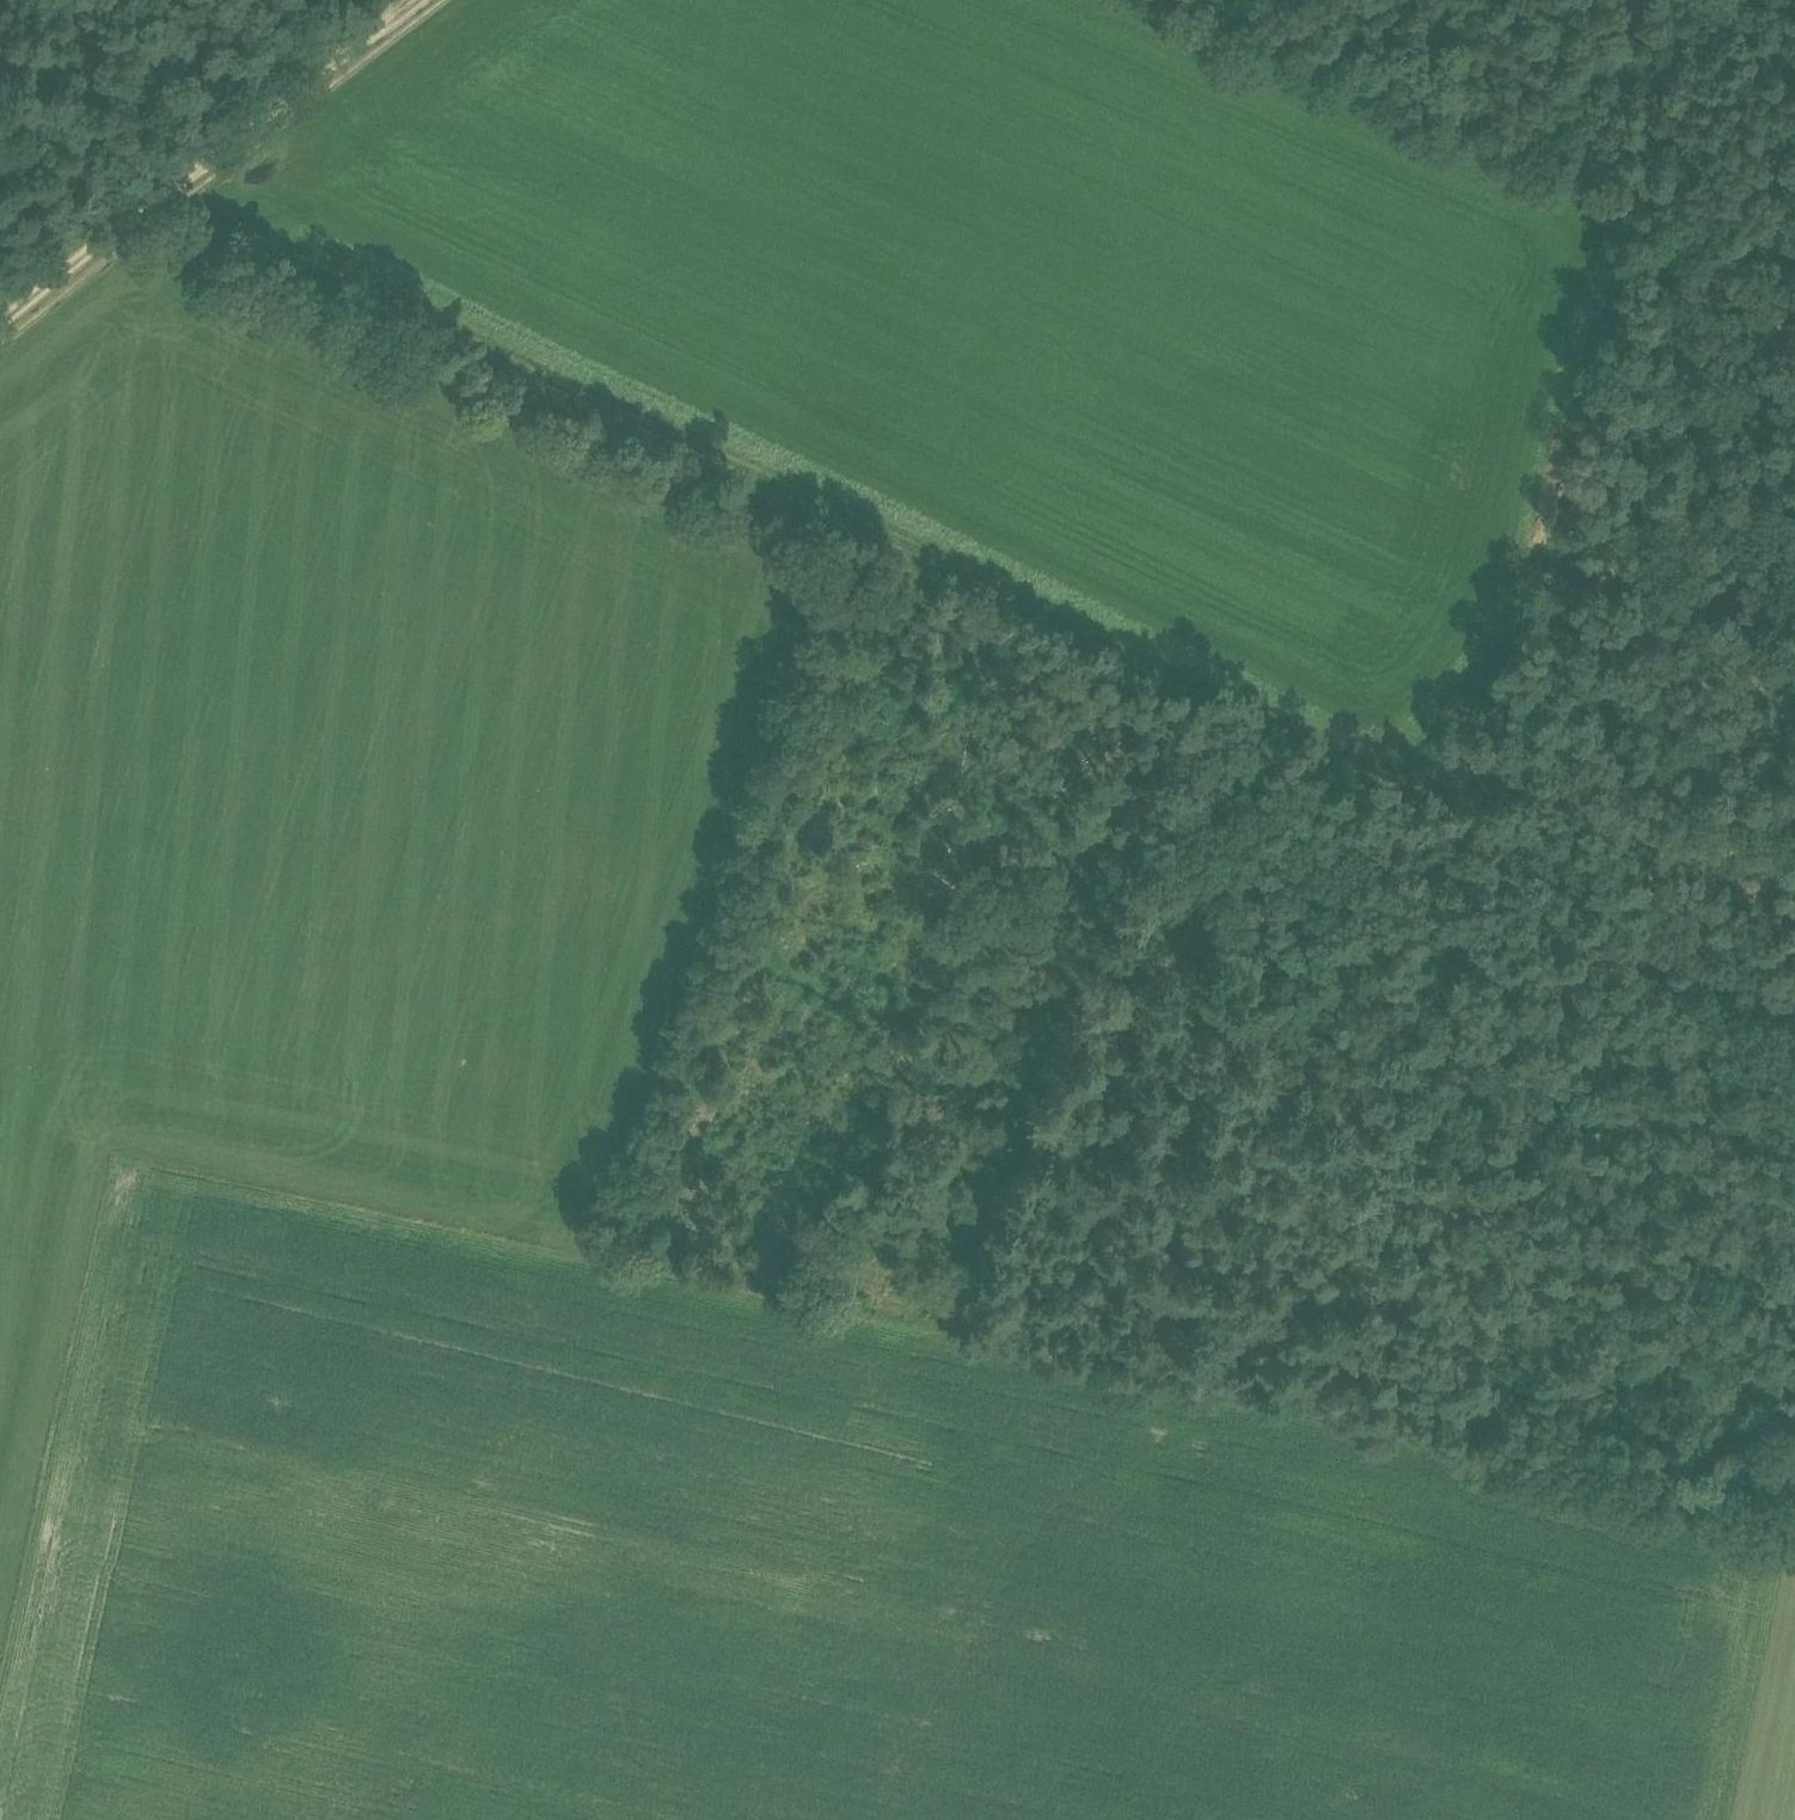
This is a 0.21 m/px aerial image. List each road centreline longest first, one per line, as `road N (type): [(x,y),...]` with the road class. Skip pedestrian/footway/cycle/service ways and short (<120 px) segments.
road 1 (track): [(152,200),(417,0)]
road 2 (track): [(0,322),(152,200)]

